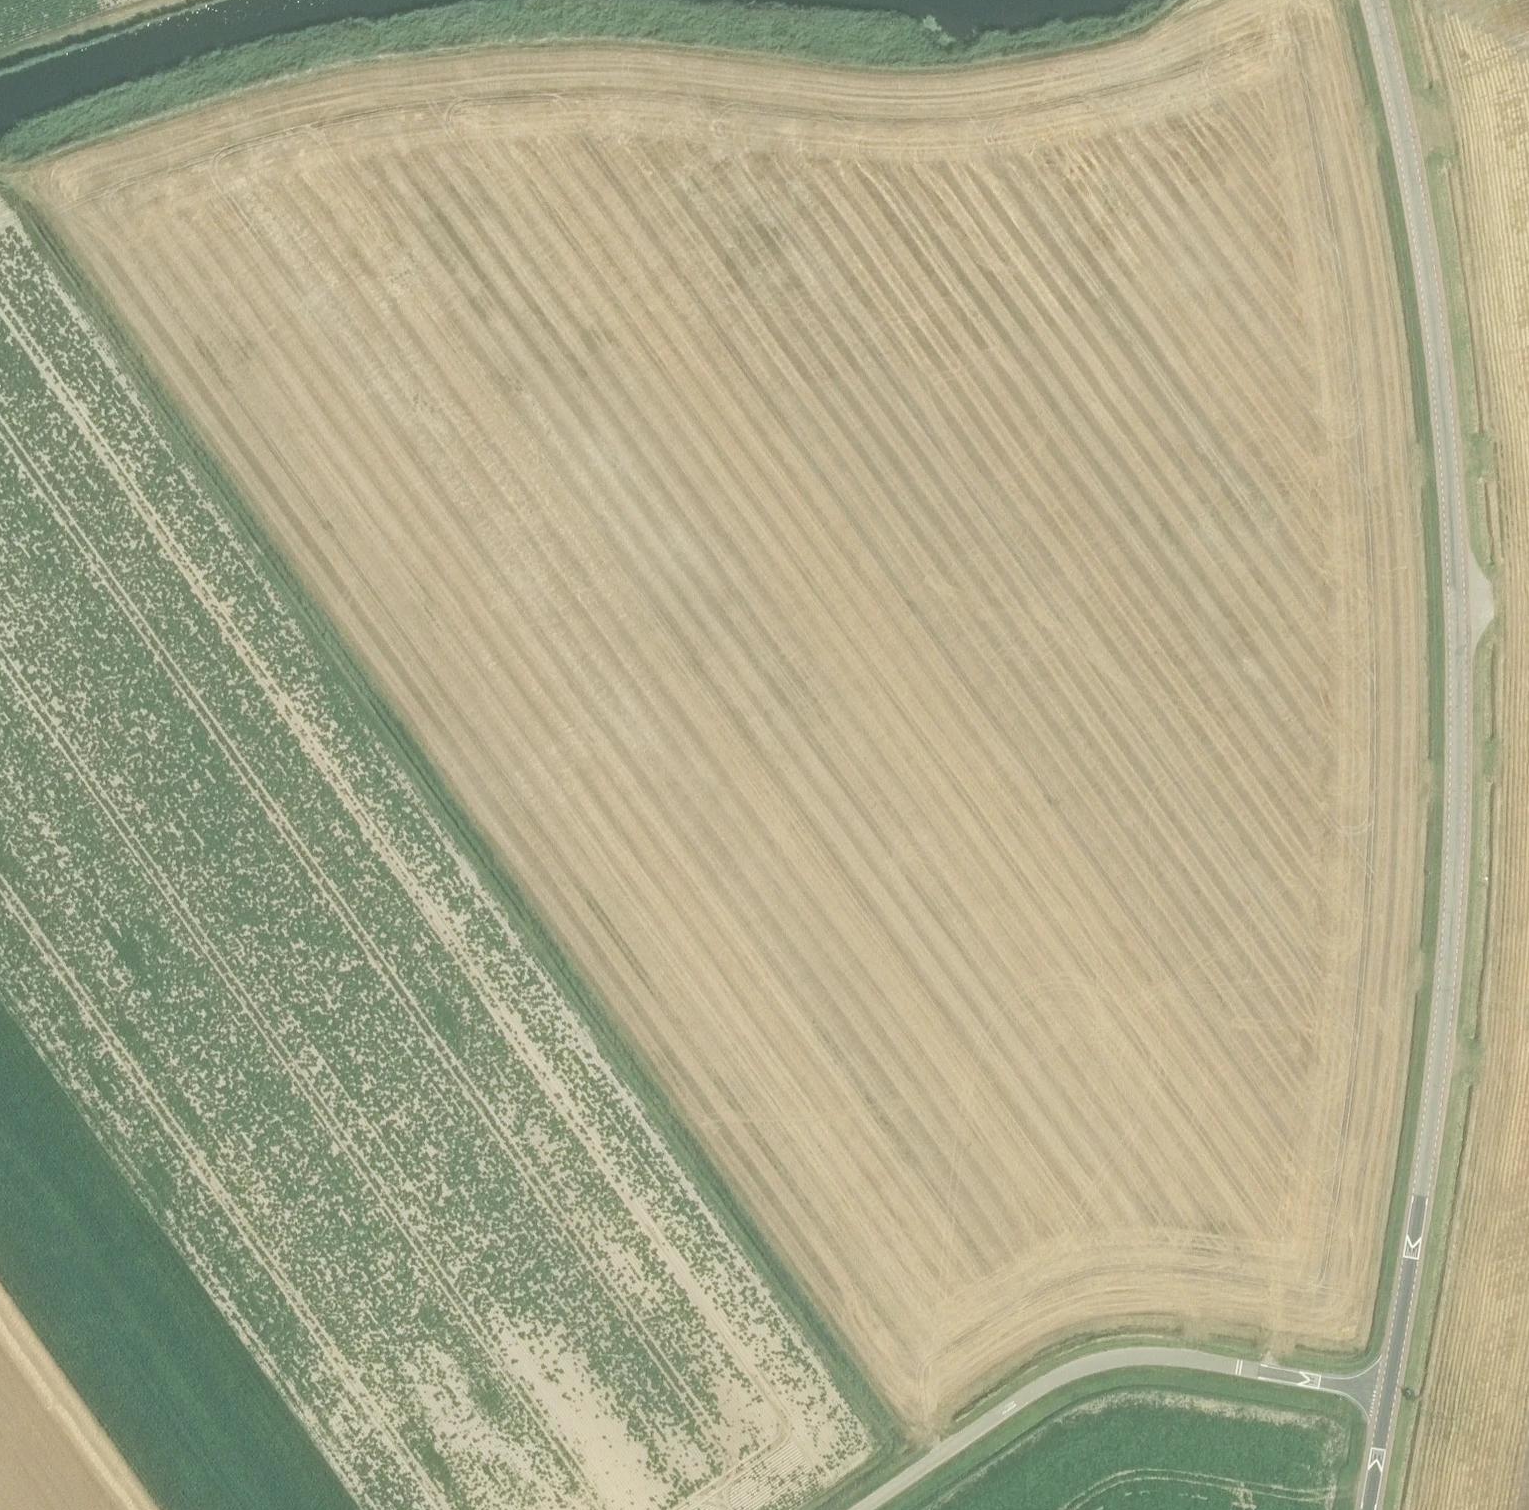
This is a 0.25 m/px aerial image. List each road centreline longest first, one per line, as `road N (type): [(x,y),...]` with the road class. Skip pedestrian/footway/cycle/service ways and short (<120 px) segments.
road 1 (tertiary): [(1390,1391),(1440,1057),(1459,771),(1459,609),(1449,449),(1421,214),(1375,0)]
road 2 (unclassified): [(861,1509),(1025,1397),(1100,1363),(1182,1359),(1390,1391)]
road 3 (tertiary): [(1369,1509),(1390,1391)]

